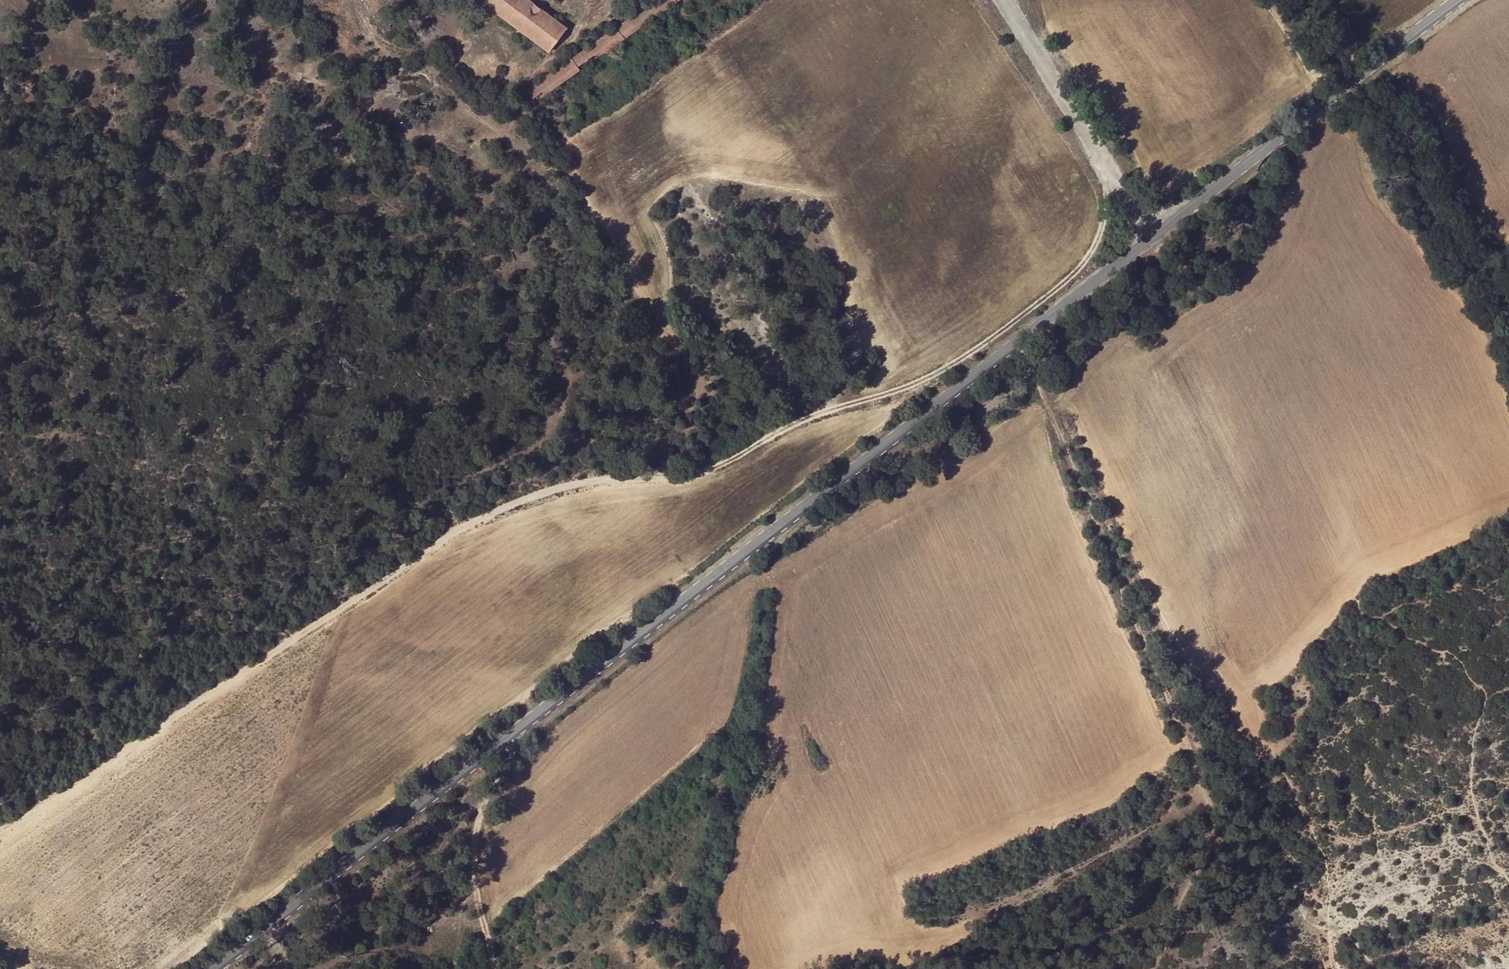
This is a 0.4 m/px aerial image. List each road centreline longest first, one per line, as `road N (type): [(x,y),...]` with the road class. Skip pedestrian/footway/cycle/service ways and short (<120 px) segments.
road 1 (tertiary): [(1152,240),(215,968)]
road 2 (tertiary): [(1461,0),(1152,240)]
road 3 (residential): [(1152,240),(1007,0)]

